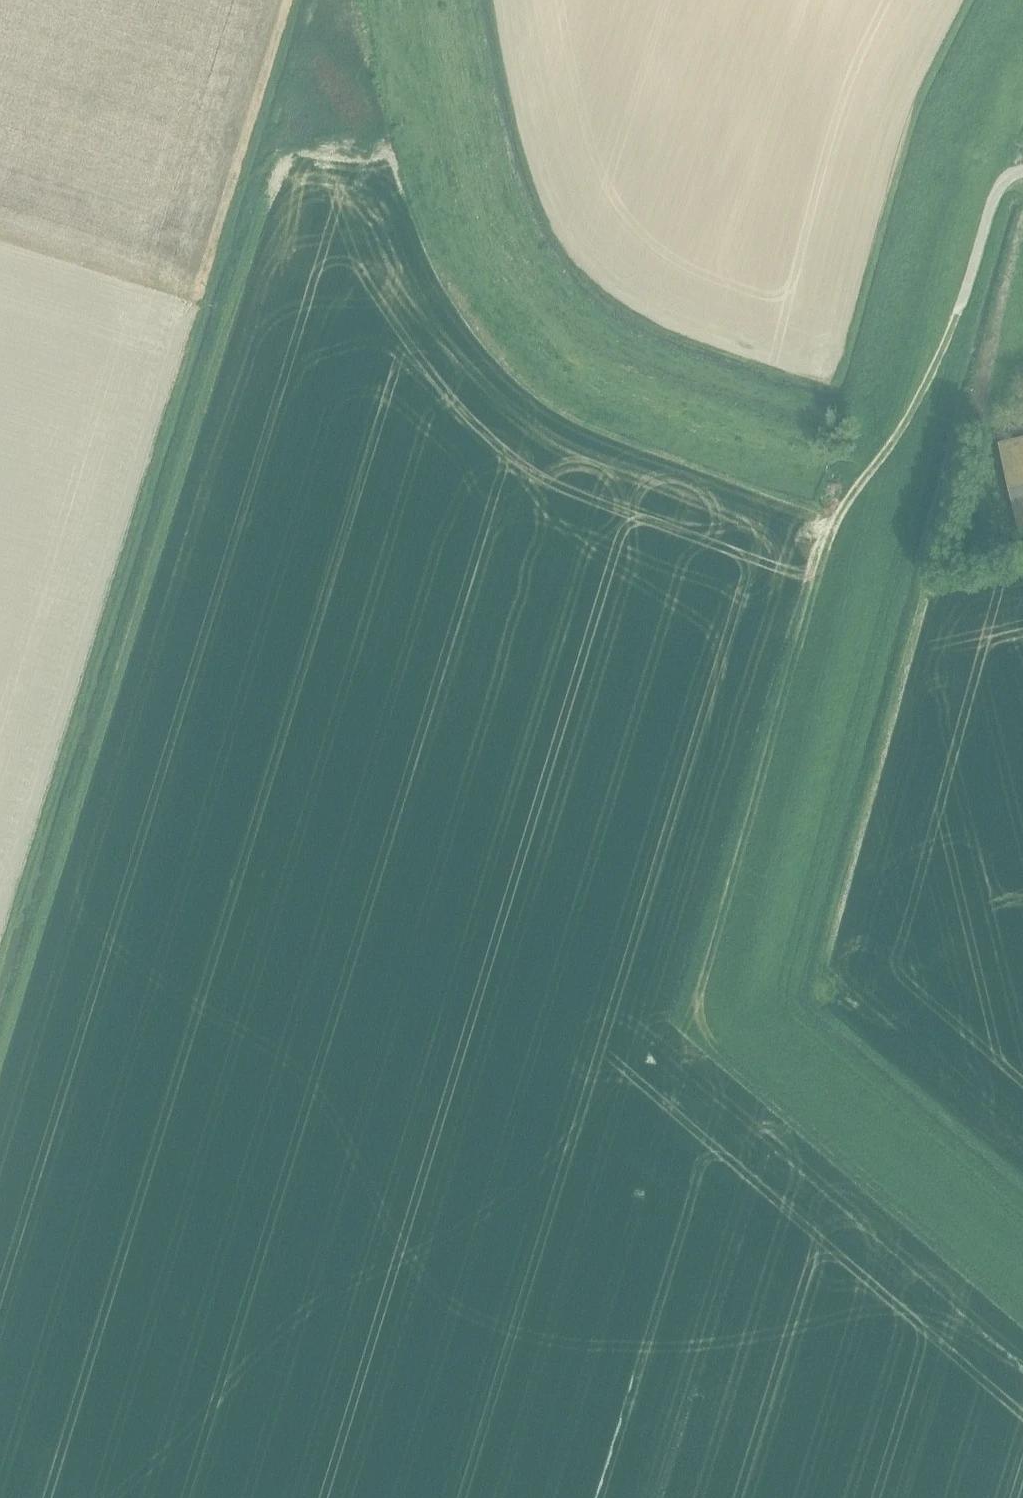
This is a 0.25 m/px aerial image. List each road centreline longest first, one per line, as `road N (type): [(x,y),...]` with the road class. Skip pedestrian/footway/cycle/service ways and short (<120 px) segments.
road 1 (track): [(1022,1221),(788,1017),(781,1002),(924,463),(920,394)]
road 2 (track): [(888,453),(755,422),(604,358),(521,250),(462,0)]
road 3 (unclassified): [(920,394),(962,305),(997,187),(1022,171)]
road 4 (unclassified): [(920,394),(888,453),(835,514)]

